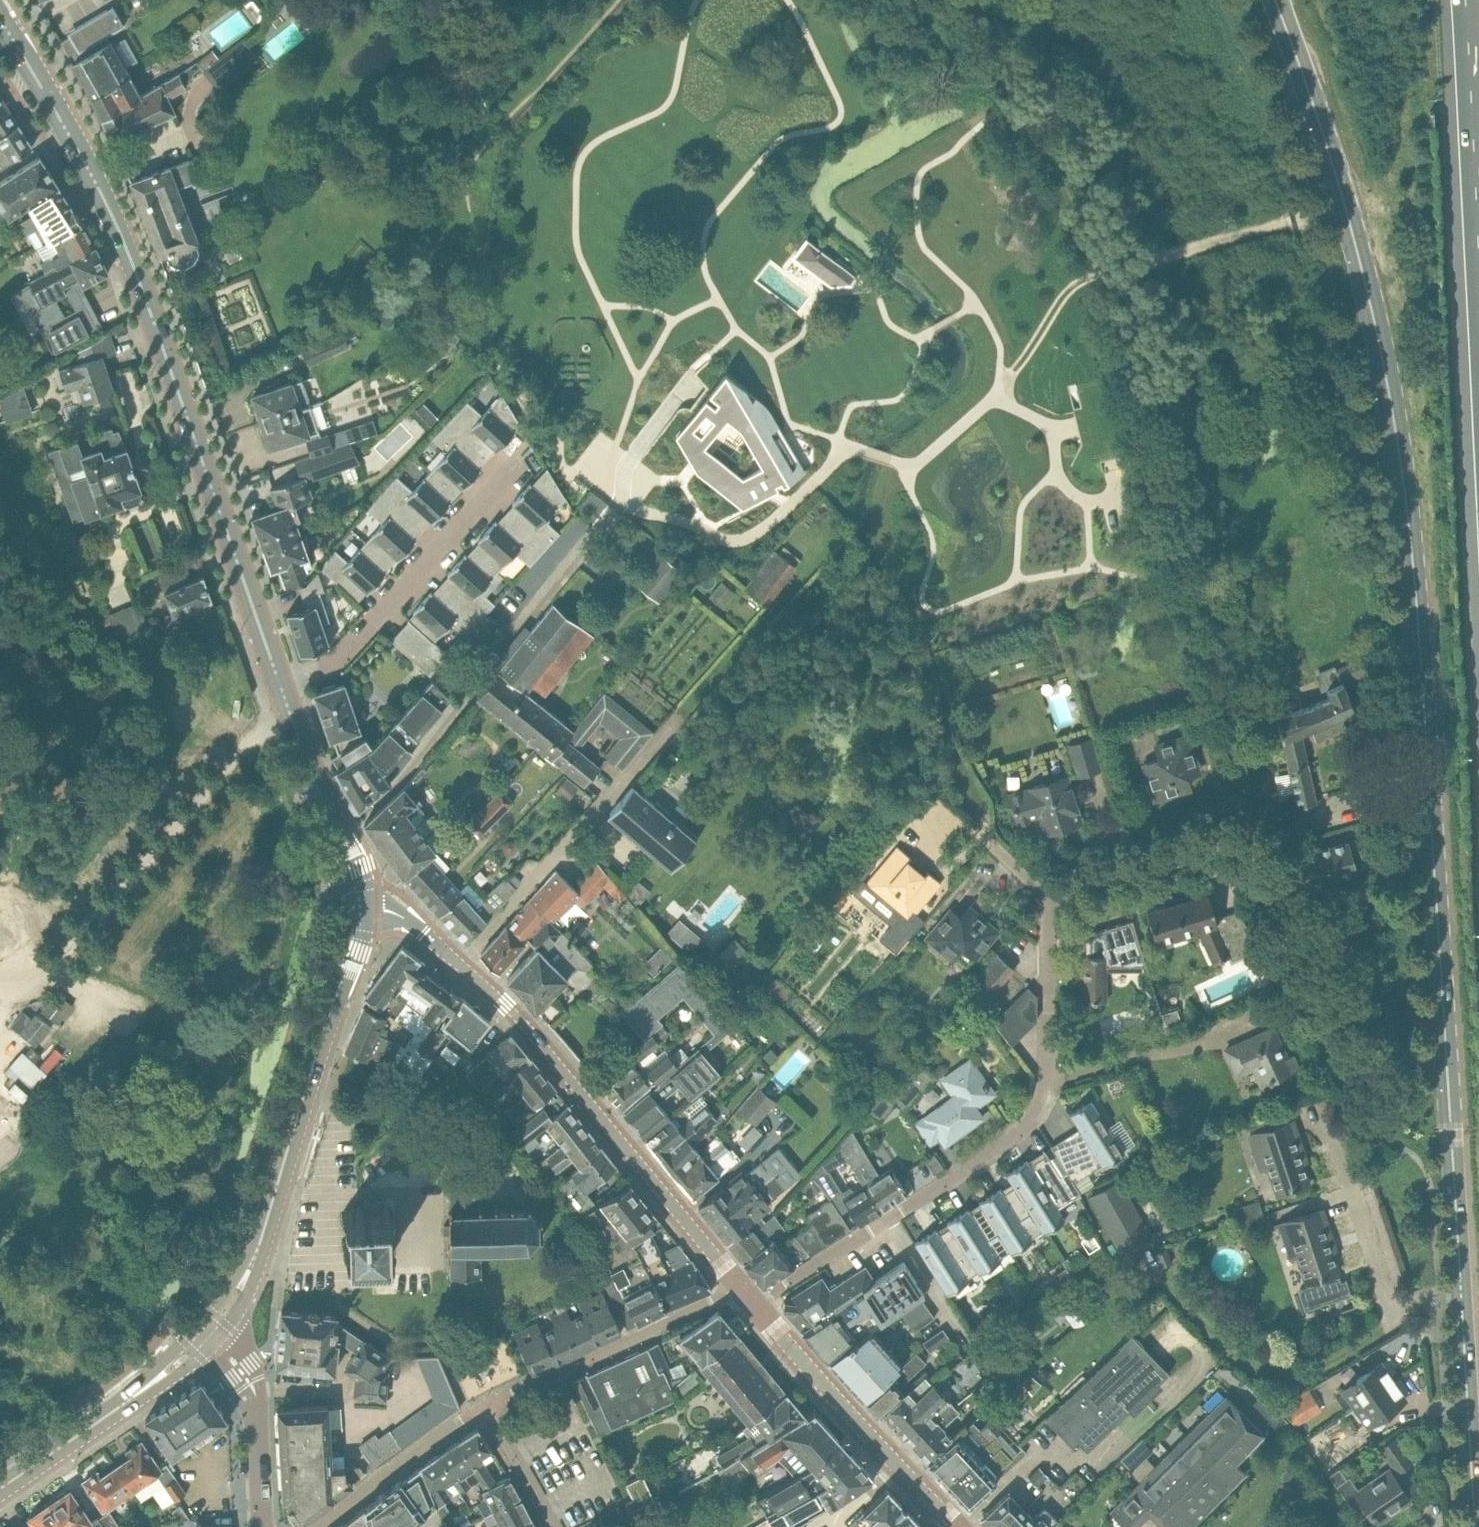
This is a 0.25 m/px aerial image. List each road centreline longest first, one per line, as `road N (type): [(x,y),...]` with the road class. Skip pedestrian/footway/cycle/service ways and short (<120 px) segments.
road 1 (tertiary): [(1478,1526),(1435,867),(1387,408),(1359,255),(1276,0)]
road 2 (secondary): [(278,680),(124,248),(0,15)]
road 3 (residential): [(752,1301),(991,1152),(1030,1118),(1045,1082),(1054,907)]
road 4 (tertiary): [(739,1285),(505,1004),(401,915),(366,912)]
road 5 (secondary): [(207,1331),(251,1264),(366,912)]
road 6 (residential): [(530,449),(334,662),(278,680)]
road 7 (motorway): [(1464,0),(1478,311)]
road 8 (residential): [(739,1285),(488,1407)]
road 9 (secondary): [(0,1490),(111,1414),(207,1331)]
road 10 (secondary): [(366,912),(355,867),(278,680)]
road 11 (tertiary): [(898,1467),(752,1301)]
road 12 (residential): [(312,1526),(488,1407)]
road 13 (residential): [(207,1331),(254,1391),(263,1526)]
road 14 (residential): [(1054,907),(1078,885),(1240,835)]
road 15 (residential): [(488,1407),(555,1526)]

